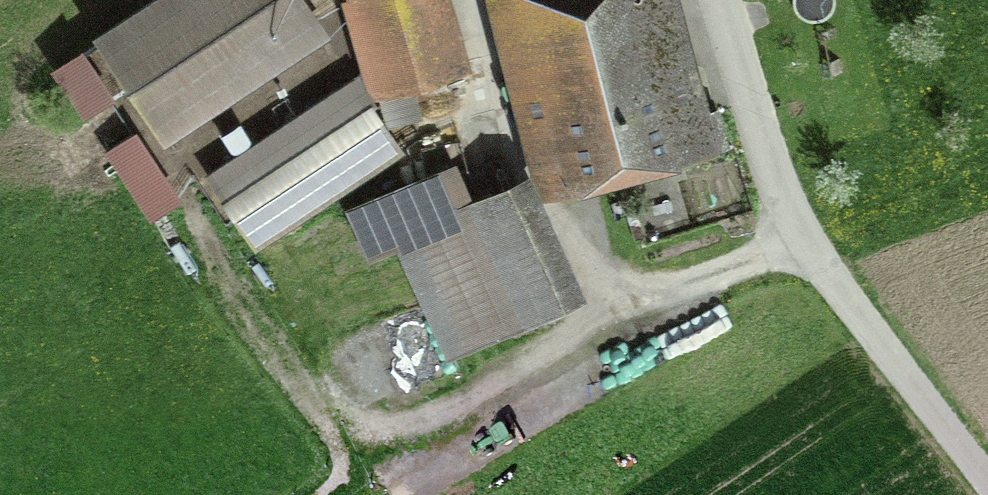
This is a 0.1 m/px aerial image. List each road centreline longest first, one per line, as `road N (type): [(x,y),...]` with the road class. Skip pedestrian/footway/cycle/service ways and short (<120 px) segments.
road 1 (track): [(201,191),(320,362),(385,416),(533,341),(652,268),(802,231)]
road 2 (track): [(721,0),(779,199),(987,484)]
road 3 (track): [(609,295),(502,138),(468,0)]

